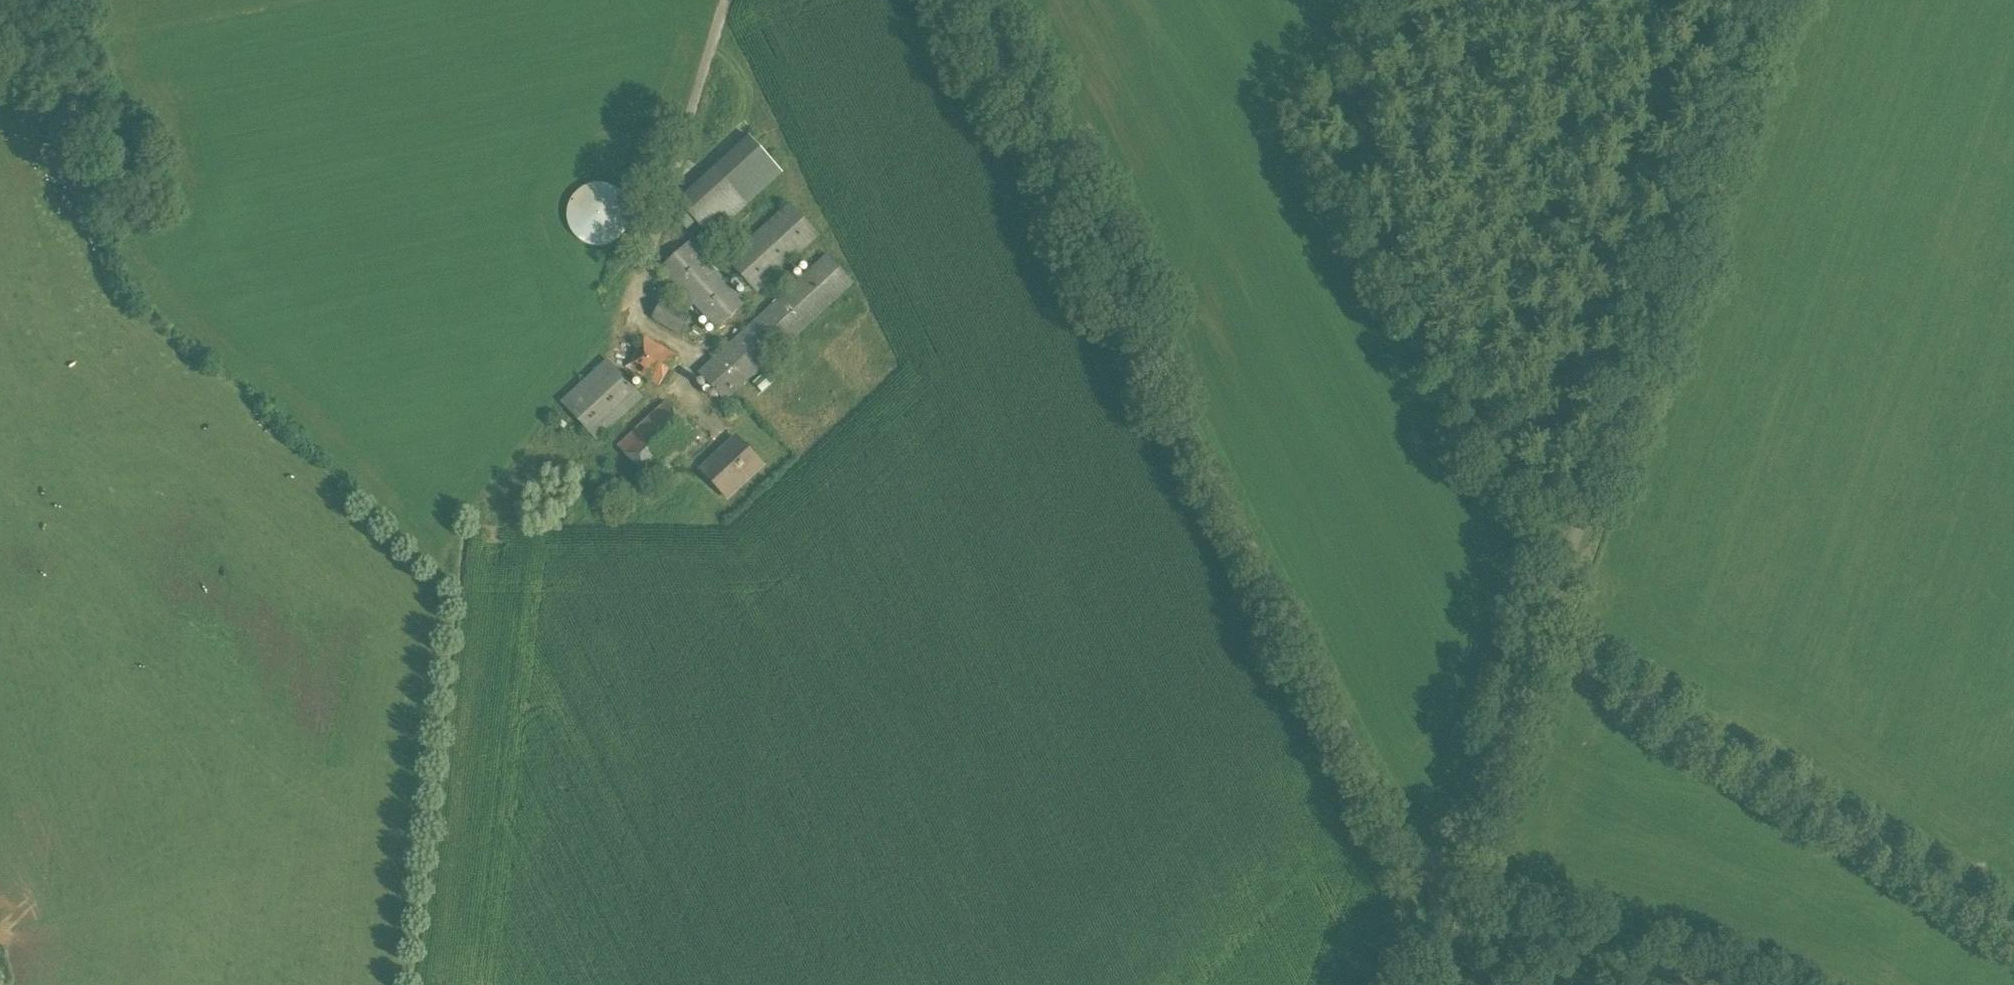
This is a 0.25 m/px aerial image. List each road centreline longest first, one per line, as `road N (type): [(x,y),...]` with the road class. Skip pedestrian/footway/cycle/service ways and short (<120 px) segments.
road 1 (unclassified): [(1454,877),(1399,834),(980,0)]
road 2 (unclassified): [(1538,635),(1769,0)]
road 3 (unclassified): [(2013,931),(1538,635)]
road 4 (unclassified): [(1454,877),(1538,635)]

